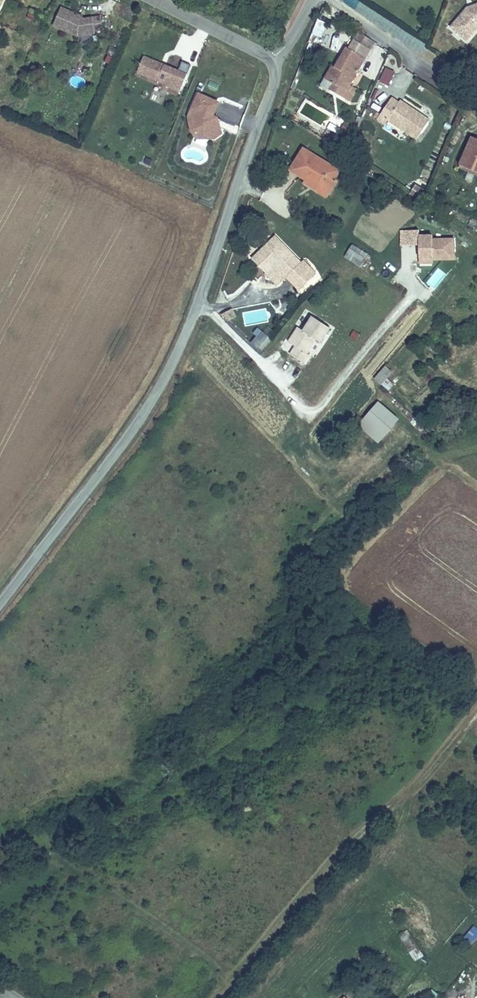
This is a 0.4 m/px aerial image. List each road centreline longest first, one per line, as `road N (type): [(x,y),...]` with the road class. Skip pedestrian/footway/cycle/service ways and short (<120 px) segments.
road 1 (unclassified): [(0,601),(162,383),(205,283),(276,65)]
road 2 (residential): [(276,65),(154,0)]

